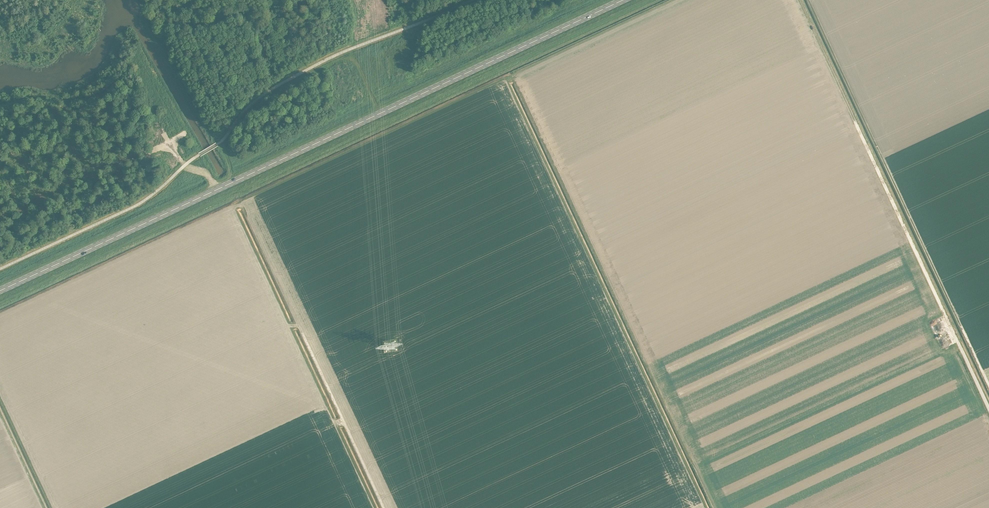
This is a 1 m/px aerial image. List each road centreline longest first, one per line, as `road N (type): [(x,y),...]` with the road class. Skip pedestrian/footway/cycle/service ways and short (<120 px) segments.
road 1 (primary): [(0,290),(623,0)]

